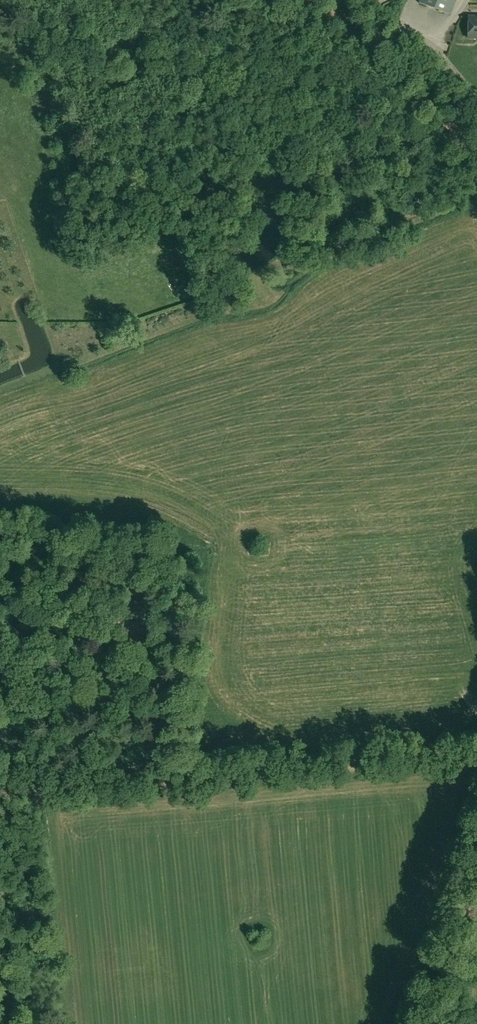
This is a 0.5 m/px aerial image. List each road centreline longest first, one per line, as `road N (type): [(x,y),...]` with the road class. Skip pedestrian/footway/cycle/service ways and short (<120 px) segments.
road 1 (track): [(0,716),(12,765),(39,788),(476,751)]
road 2 (track): [(298,0),(407,68),(441,120),(476,147)]

